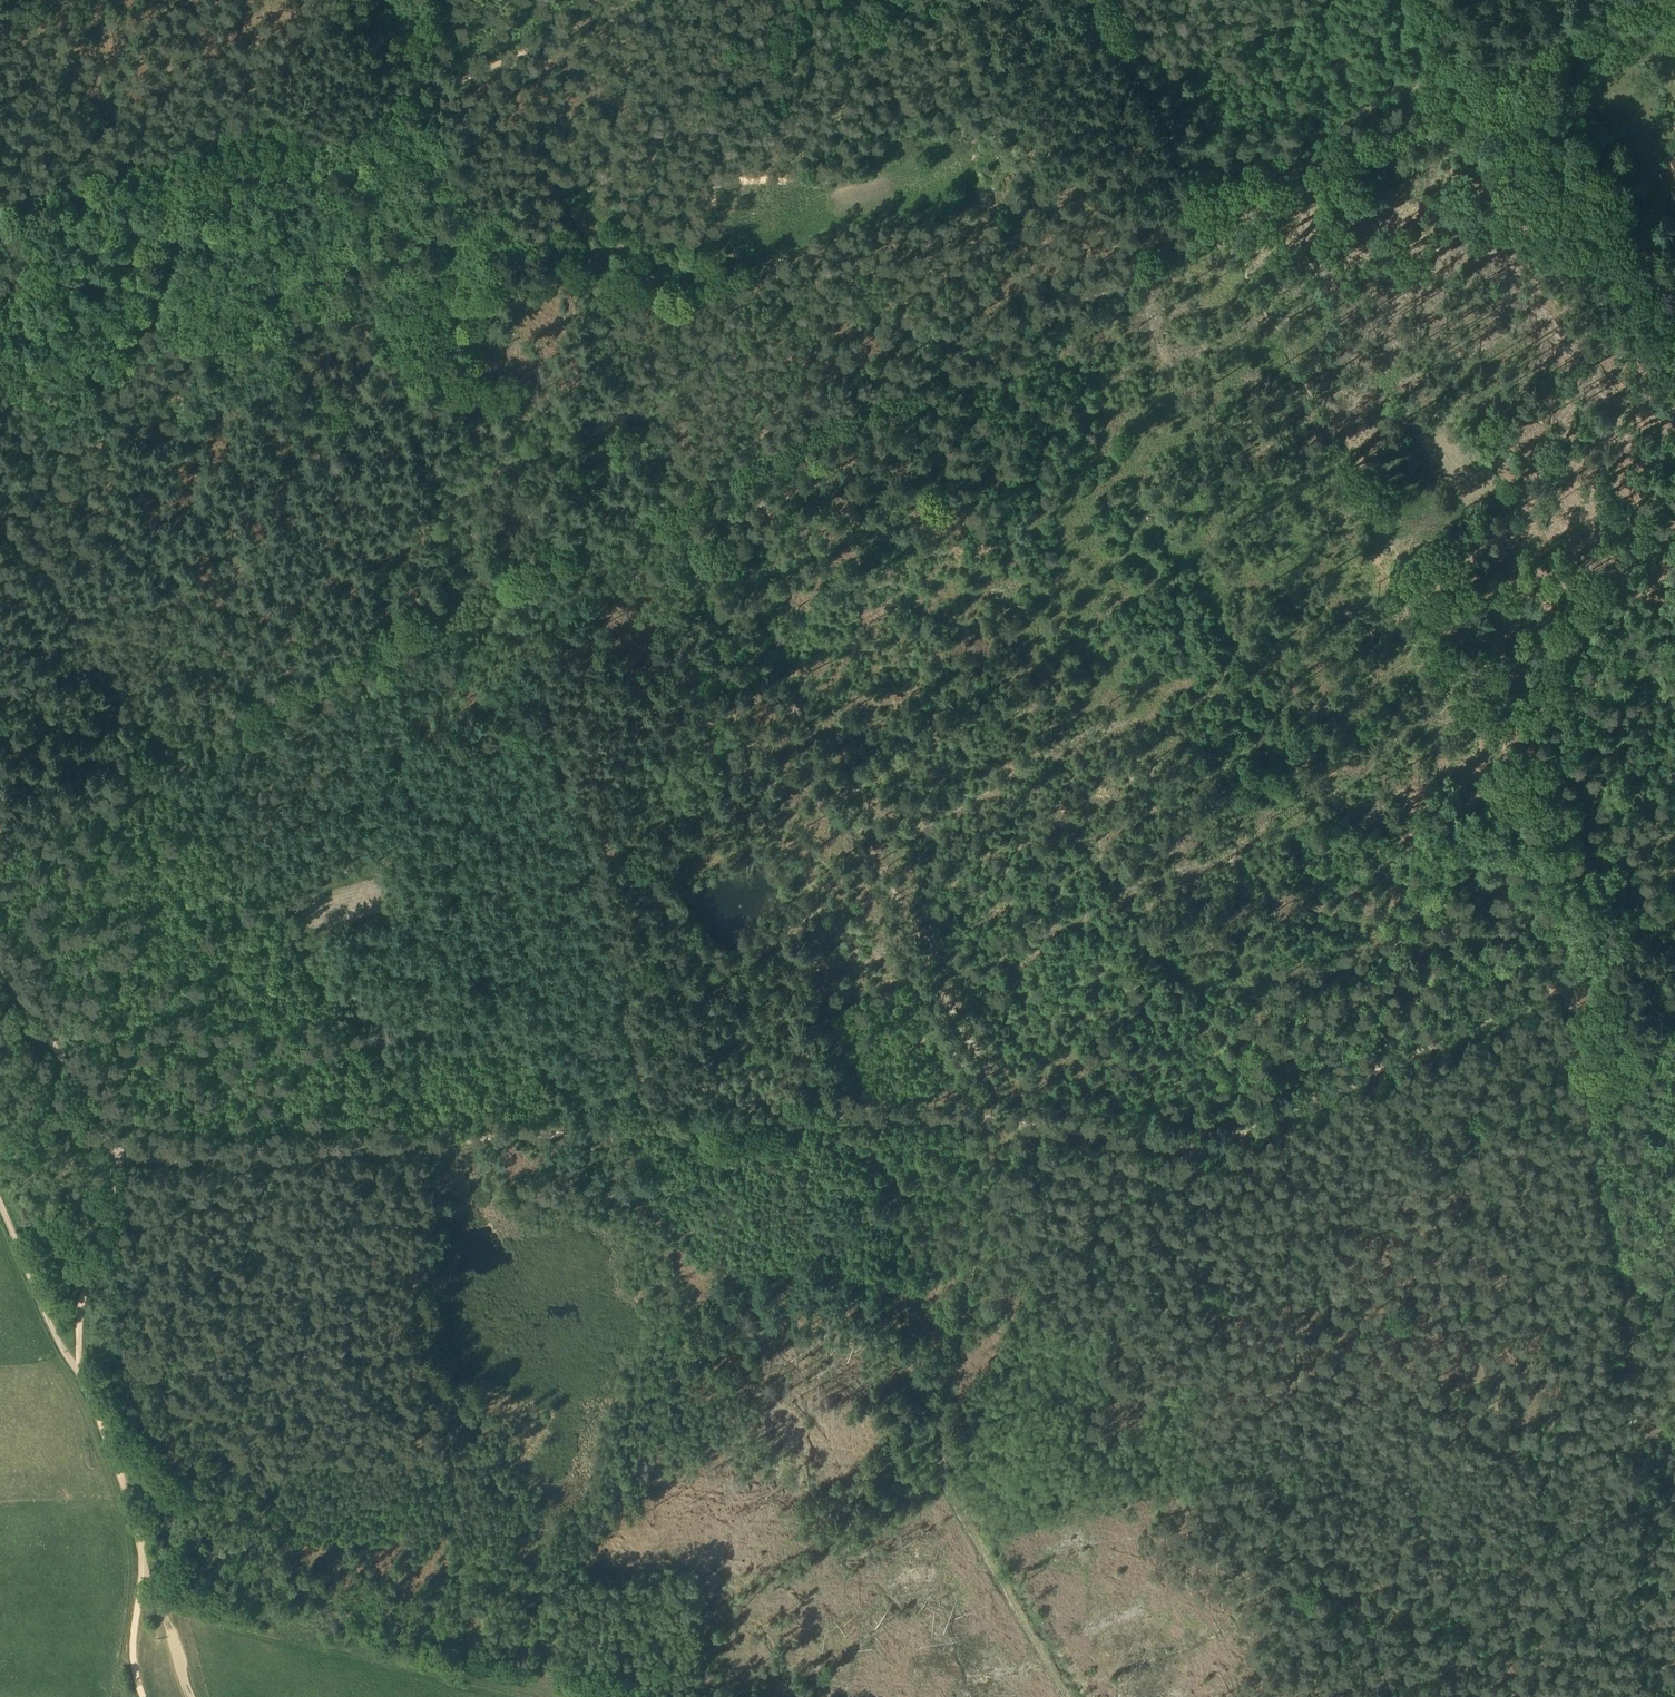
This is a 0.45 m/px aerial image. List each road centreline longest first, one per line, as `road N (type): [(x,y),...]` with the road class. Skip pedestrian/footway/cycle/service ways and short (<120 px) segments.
road 1 (track): [(120,1162),(951,1104),(1018,1111)]
road 2 (track): [(1018,1111),(1208,1139),(1576,973)]
road 3 (track): [(1018,1111),(933,1447)]
road 4 (track): [(144,1696),(139,1639),(148,1559),(132,1495),(78,1370)]
road 5 (track): [(442,1457),(409,1266),(448,1137)]
road 6 (track): [(451,79),(491,135),(522,157),(648,224),(714,241)]
road 7 (track): [(1576,973),(1623,1263)]
road 8 (track): [(604,0),(378,117)]
road 9 (track): [(0,968),(83,1090),(120,1162)]
road 10 (track): [(78,1370),(85,1291),(111,1250),(120,1162)]
road 11 (track): [(1155,79),(1168,64),(1298,0)]
road 12 (track): [(1623,1263),(1640,1415)]

